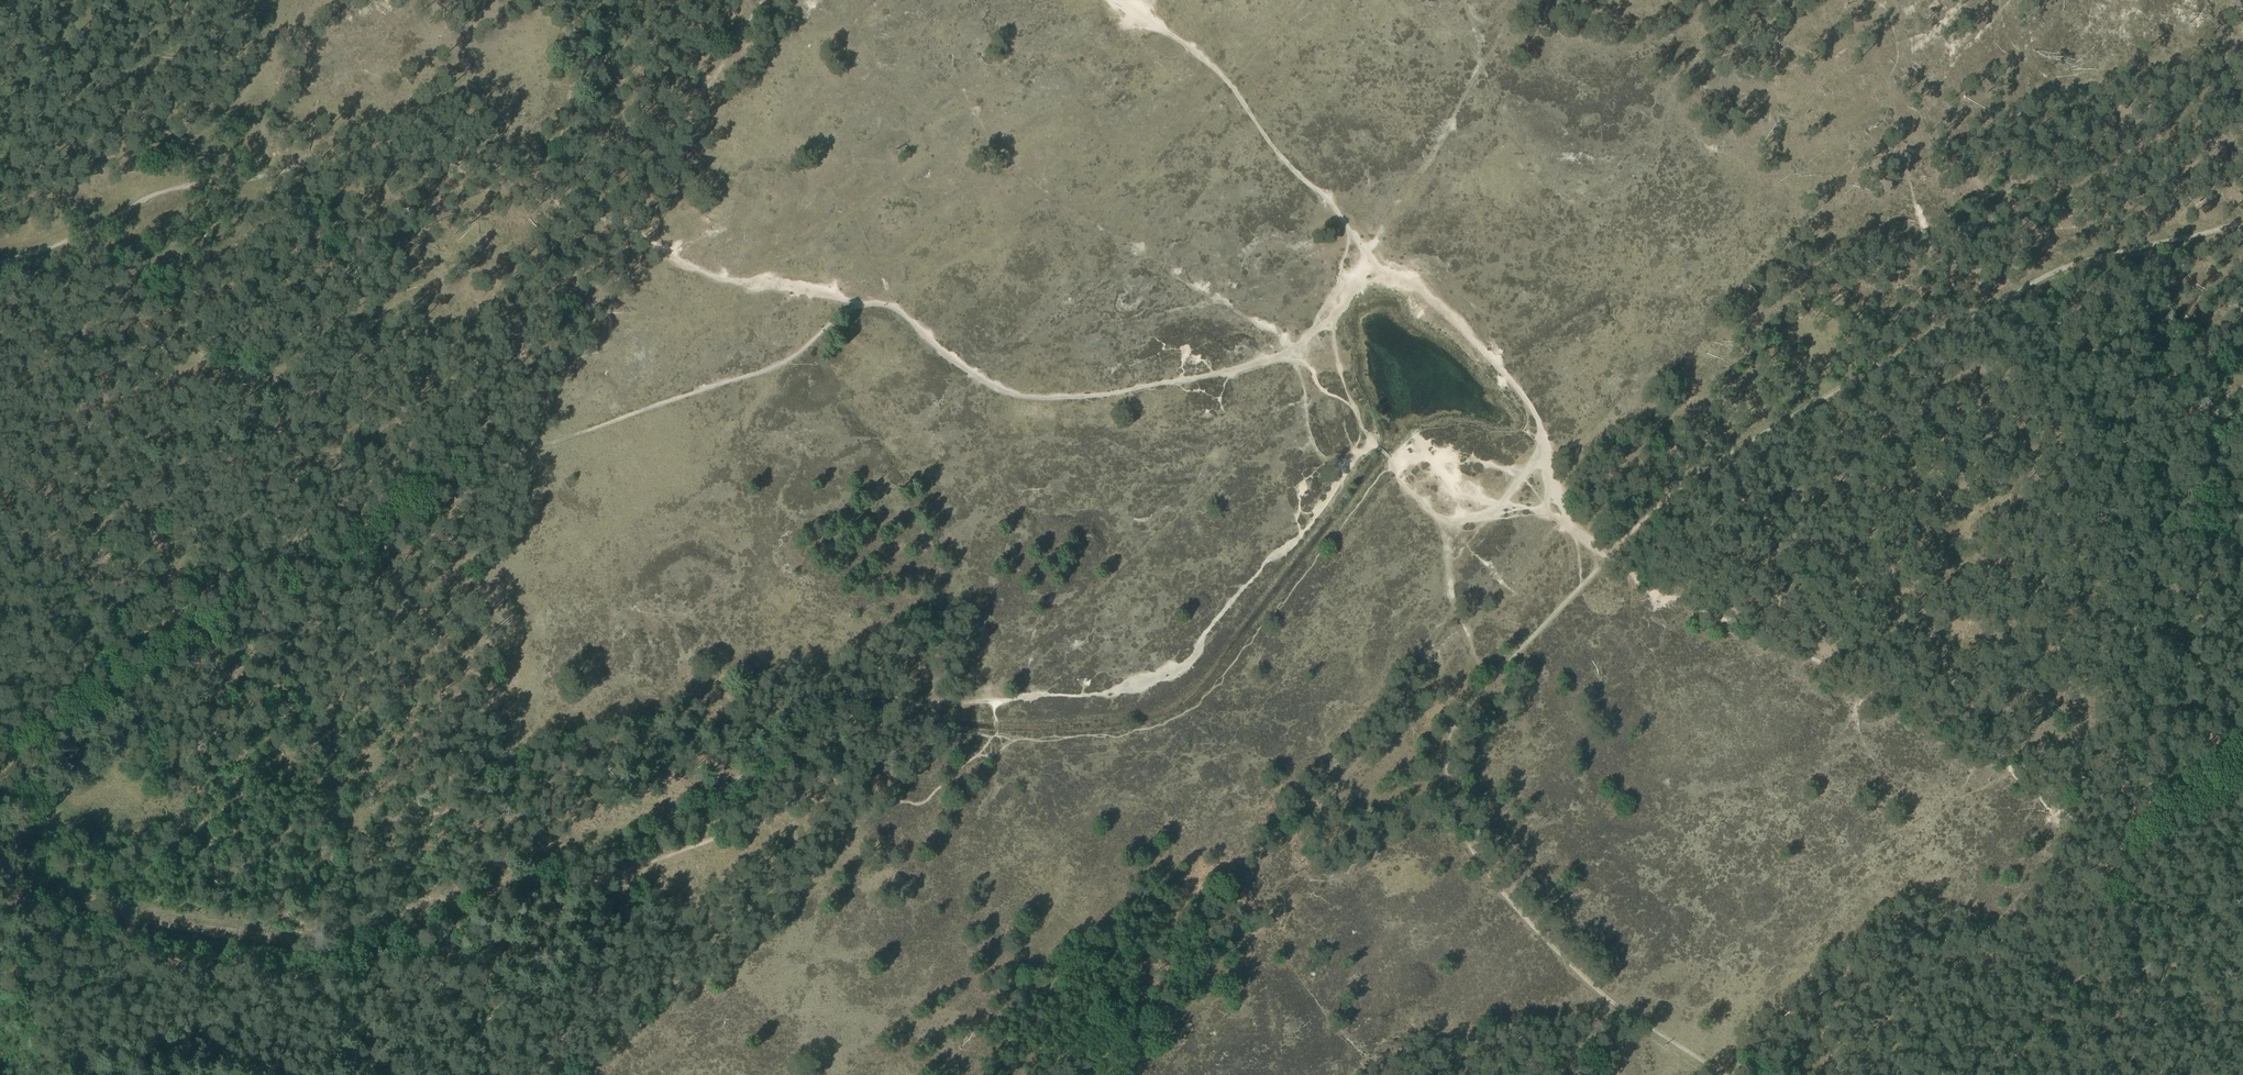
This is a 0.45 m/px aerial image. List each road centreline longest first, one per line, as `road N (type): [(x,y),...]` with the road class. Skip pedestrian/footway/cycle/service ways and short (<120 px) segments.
road 1 (track): [(1606,557),(1700,473),(1880,365),(1985,317),(2018,290),(2062,270),(2242,224)]
road 2 (track): [(1719,1074),(1619,1011),(1533,930),(1471,846),(1447,788),(1443,754),(1451,729),(1606,557)]
road 3 (track): [(1999,1074),(2086,966),(2159,843)]

